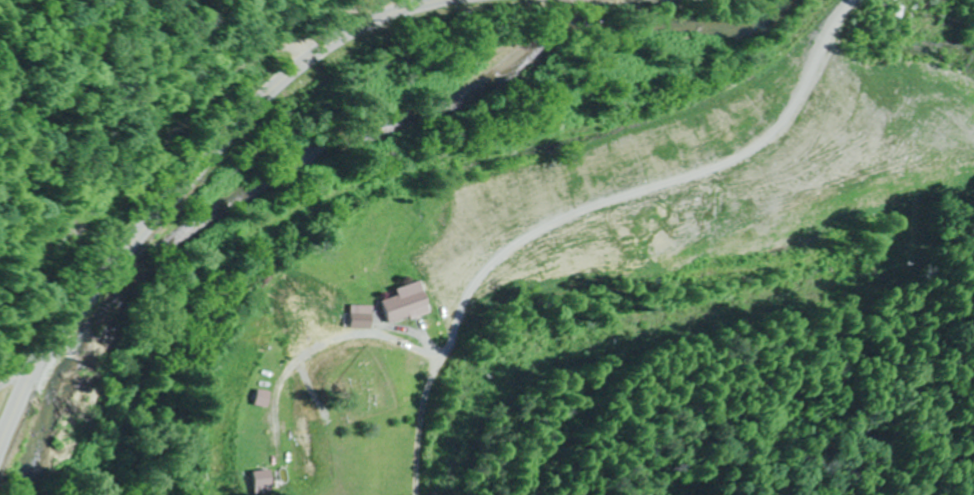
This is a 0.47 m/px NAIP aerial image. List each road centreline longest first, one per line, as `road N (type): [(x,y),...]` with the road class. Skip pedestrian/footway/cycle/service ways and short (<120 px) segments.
road 1 (secondary): [(455,0),(351,37),(258,111),(58,343),(0,460)]
road 2 (residential): [(849,0),(752,88),(611,147),(480,219),(452,257),(454,325),(440,356)]

